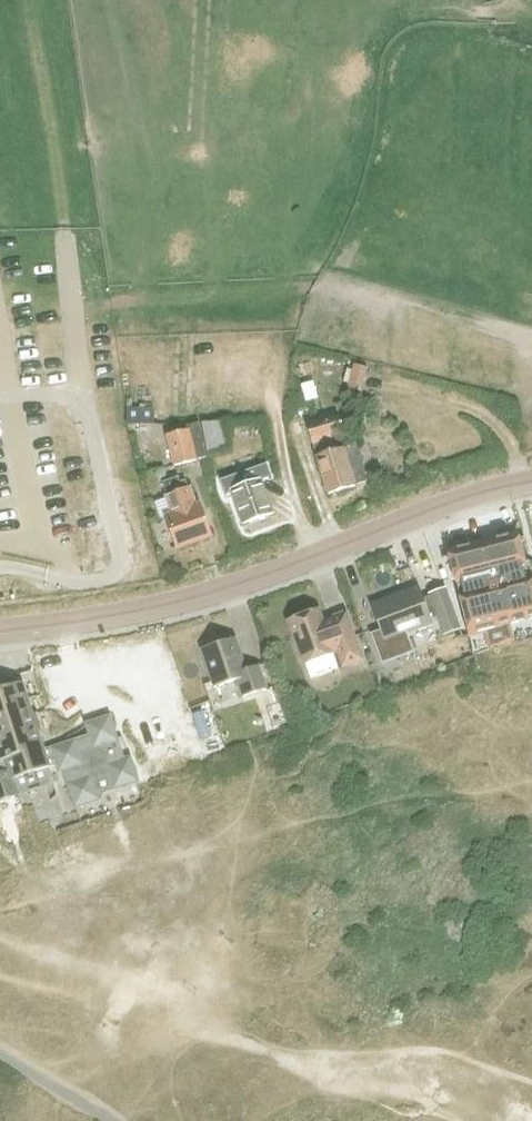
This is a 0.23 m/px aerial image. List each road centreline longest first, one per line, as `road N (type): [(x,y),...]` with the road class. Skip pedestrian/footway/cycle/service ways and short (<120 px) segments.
road 1 (unclassified): [(531,481),(459,499),(202,595),(0,631)]
road 2 (track): [(516,461),(484,416),(394,390)]

